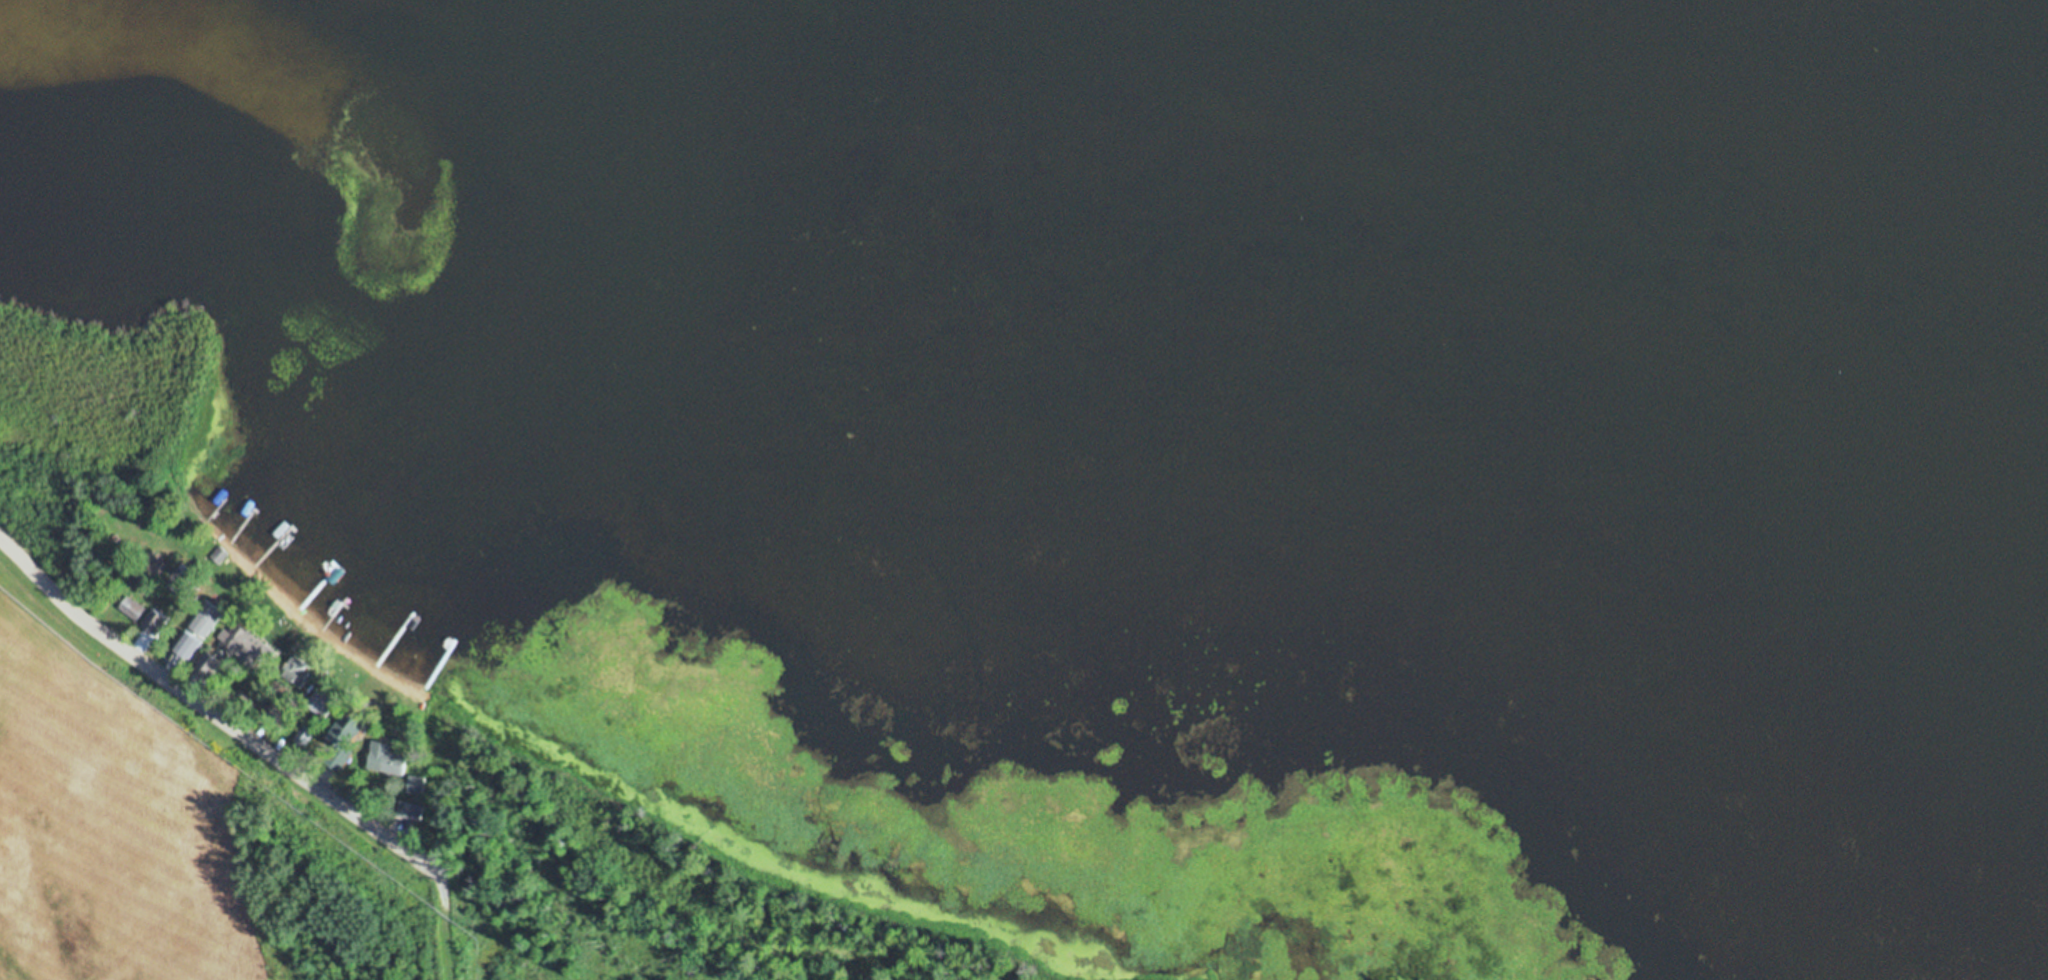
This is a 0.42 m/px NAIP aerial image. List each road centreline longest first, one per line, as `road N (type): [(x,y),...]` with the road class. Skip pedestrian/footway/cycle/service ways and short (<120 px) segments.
road 1 (residential): [(436,870),(73,612),(0,536)]

